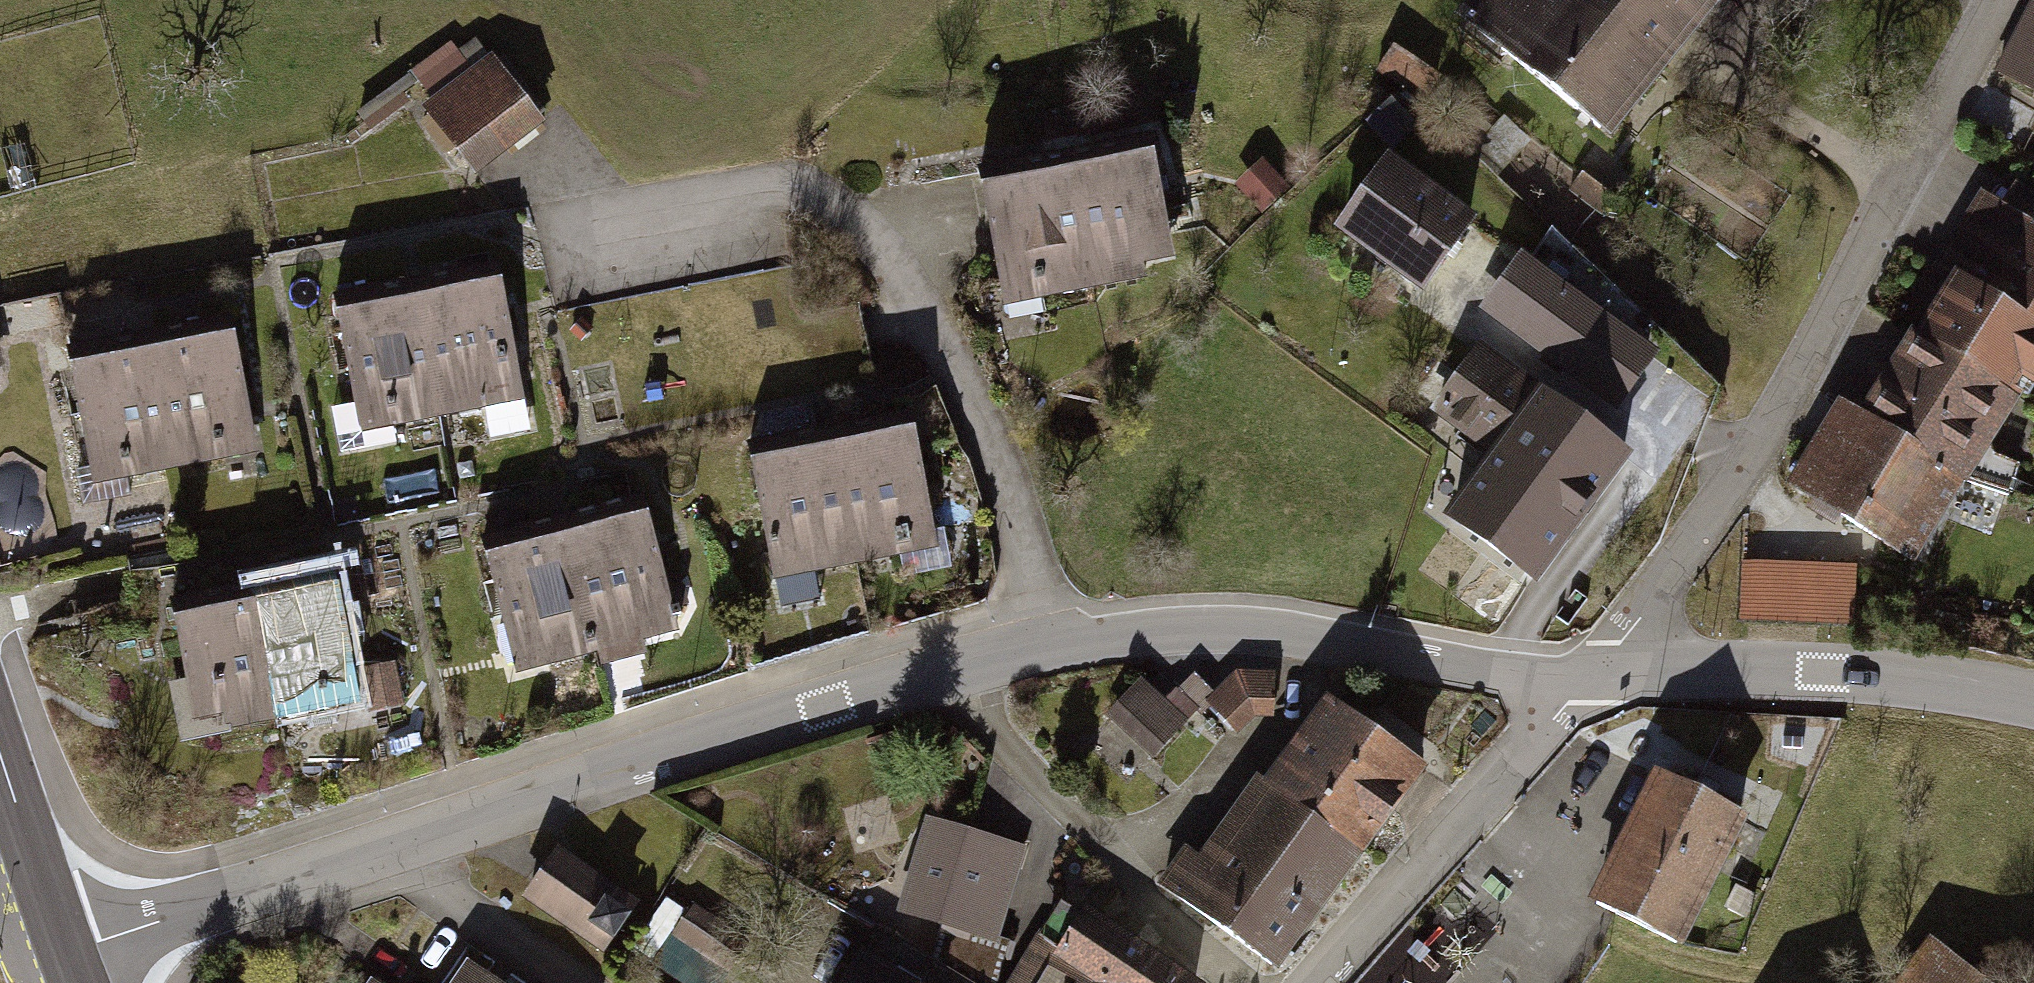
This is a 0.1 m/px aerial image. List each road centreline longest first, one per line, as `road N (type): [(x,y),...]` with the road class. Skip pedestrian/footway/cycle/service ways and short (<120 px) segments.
road 1 (tertiary): [(1599,672),(1285,628),(1161,624),(1040,643),(364,858)]
road 2 (residential): [(1599,672),(1803,376),(2002,0)]
road 3 (tertiary): [(2033,695),(1953,679),(1831,670),(1599,672)]
road 4 (residential): [(1317,982),(1444,827),(1599,672)]
road 5 (tertiary): [(364,858),(110,940),(66,935)]
road 6 (residential): [(364,858),(541,982)]
road 7 (tertiary): [(66,935),(0,742)]

